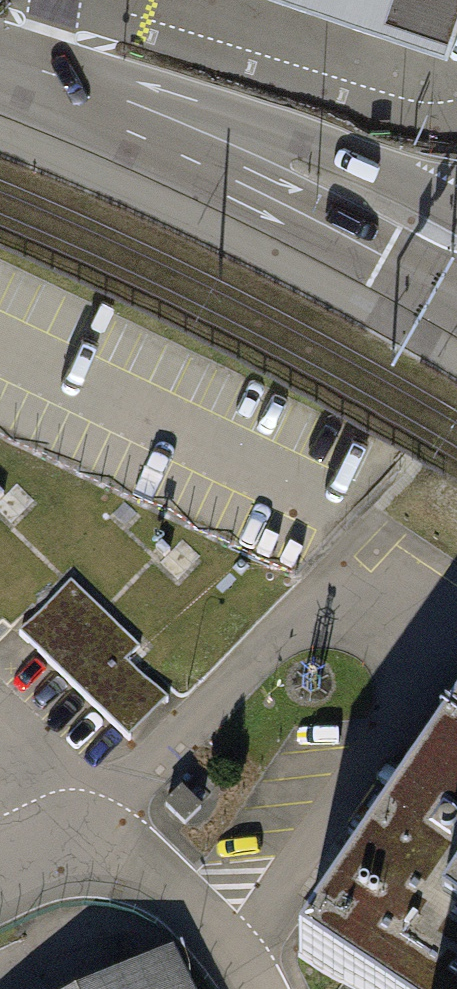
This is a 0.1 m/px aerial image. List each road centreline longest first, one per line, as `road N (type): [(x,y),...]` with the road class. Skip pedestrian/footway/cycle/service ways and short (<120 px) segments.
road 1 (unclassified): [(456,208),(265,126),(201,137)]
road 2 (unclassified): [(201,137),(247,187),(426,278)]
road 3 (unclassified): [(201,137),(0,66)]

